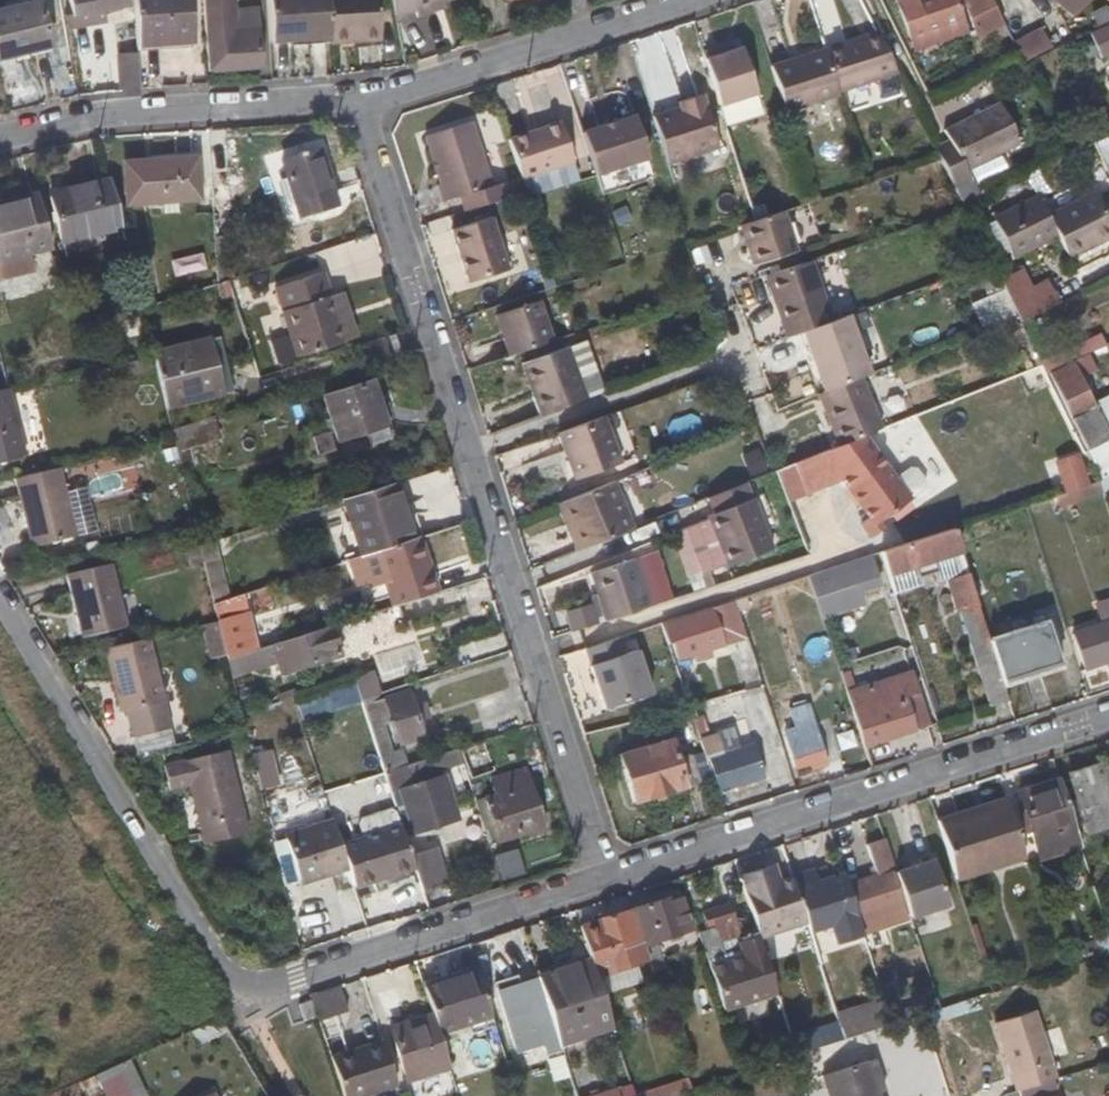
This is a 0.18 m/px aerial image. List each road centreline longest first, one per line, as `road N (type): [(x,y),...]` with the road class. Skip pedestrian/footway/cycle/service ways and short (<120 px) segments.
road 1 (residential): [(0,604),(242,1006),(613,876)]
road 2 (residential): [(613,876),(1108,722)]
road 3 (residential): [(476,444),(613,876)]
road 4 (residential): [(0,141),(117,117),(371,115)]
road 5 (residential): [(371,115),(706,0)]
road 6 (residential): [(371,115),(476,444)]
road 7 (residential): [(476,444),(734,353)]

